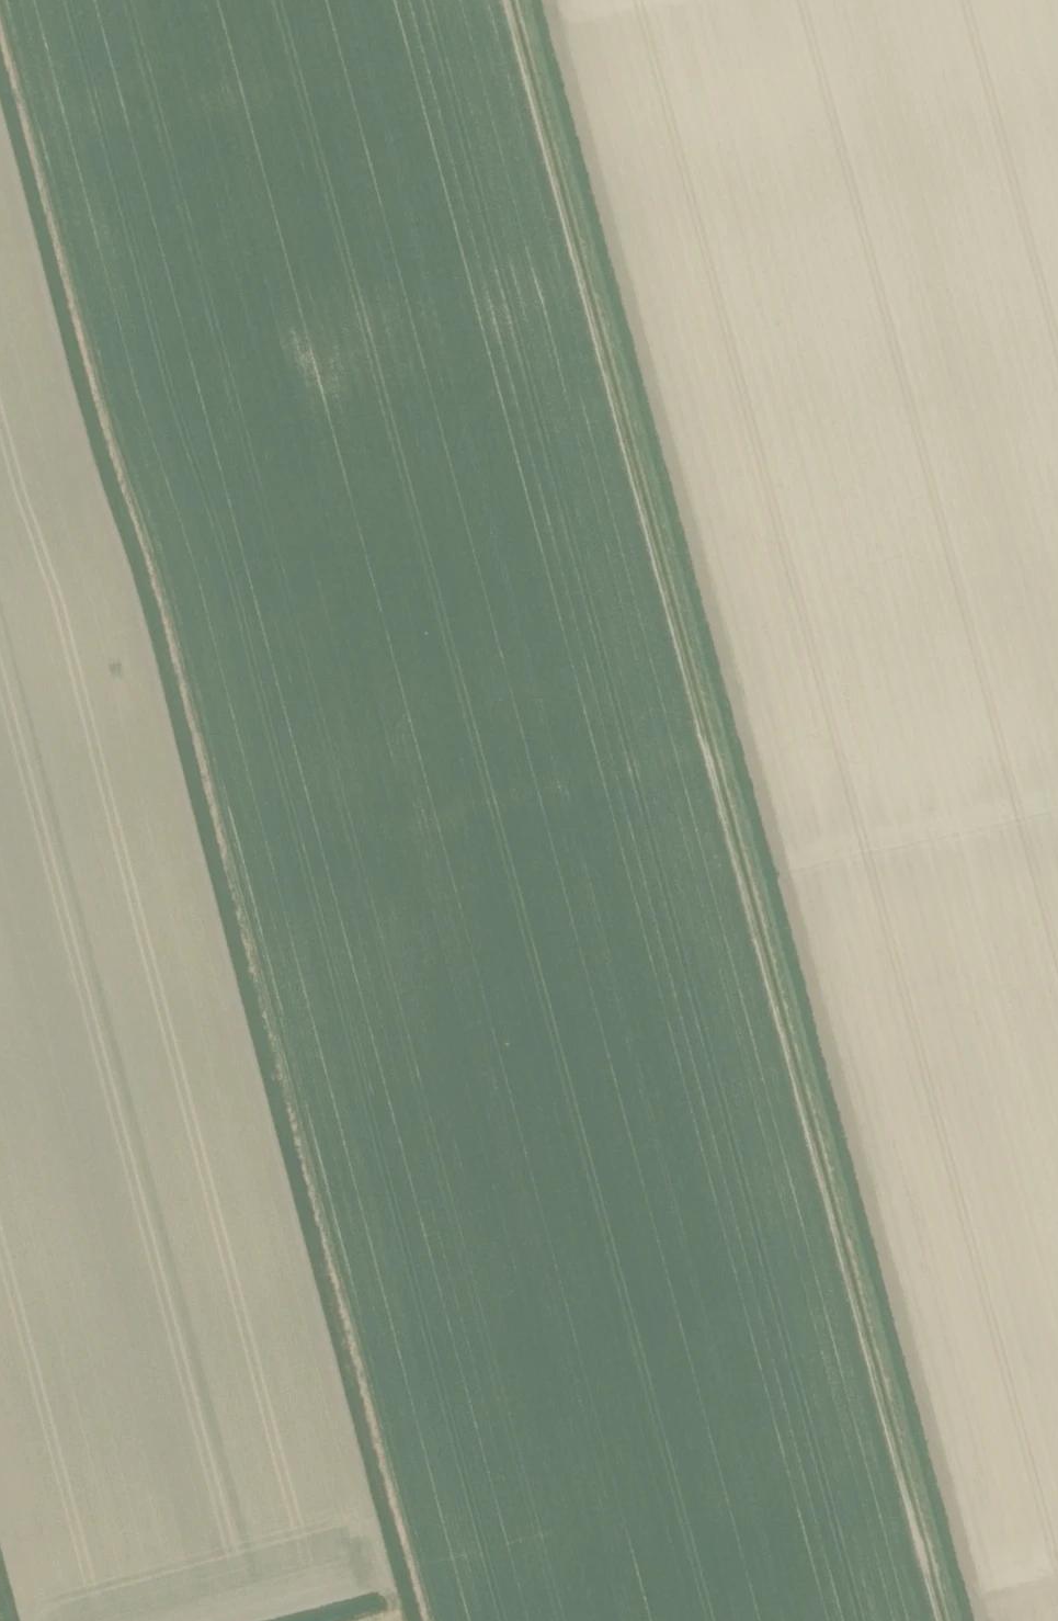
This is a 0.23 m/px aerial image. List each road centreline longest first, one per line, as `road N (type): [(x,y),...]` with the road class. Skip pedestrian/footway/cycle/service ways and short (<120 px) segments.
road 1 (track): [(944,1620),(555,150)]

